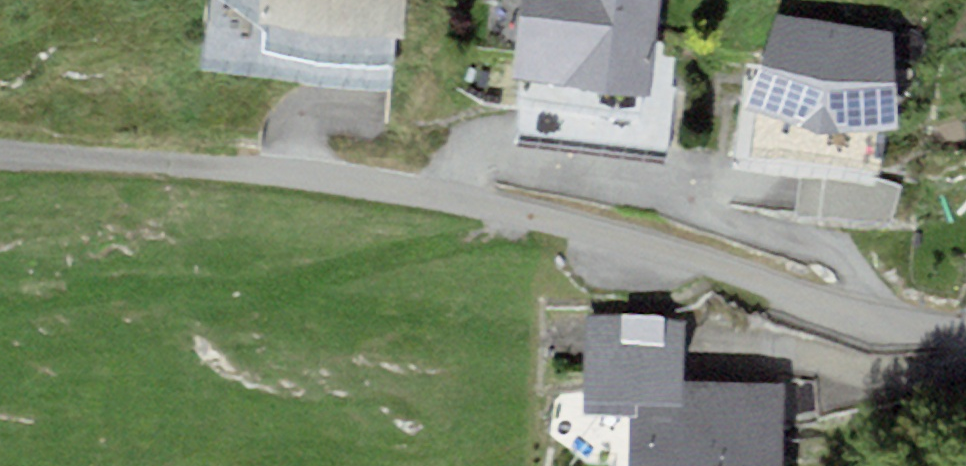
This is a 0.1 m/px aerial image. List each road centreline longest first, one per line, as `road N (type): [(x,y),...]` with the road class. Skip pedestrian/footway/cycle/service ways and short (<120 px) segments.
road 1 (residential): [(965,326),(870,309),(454,199),(169,162)]
road 2 (track): [(0,151),(169,162)]

